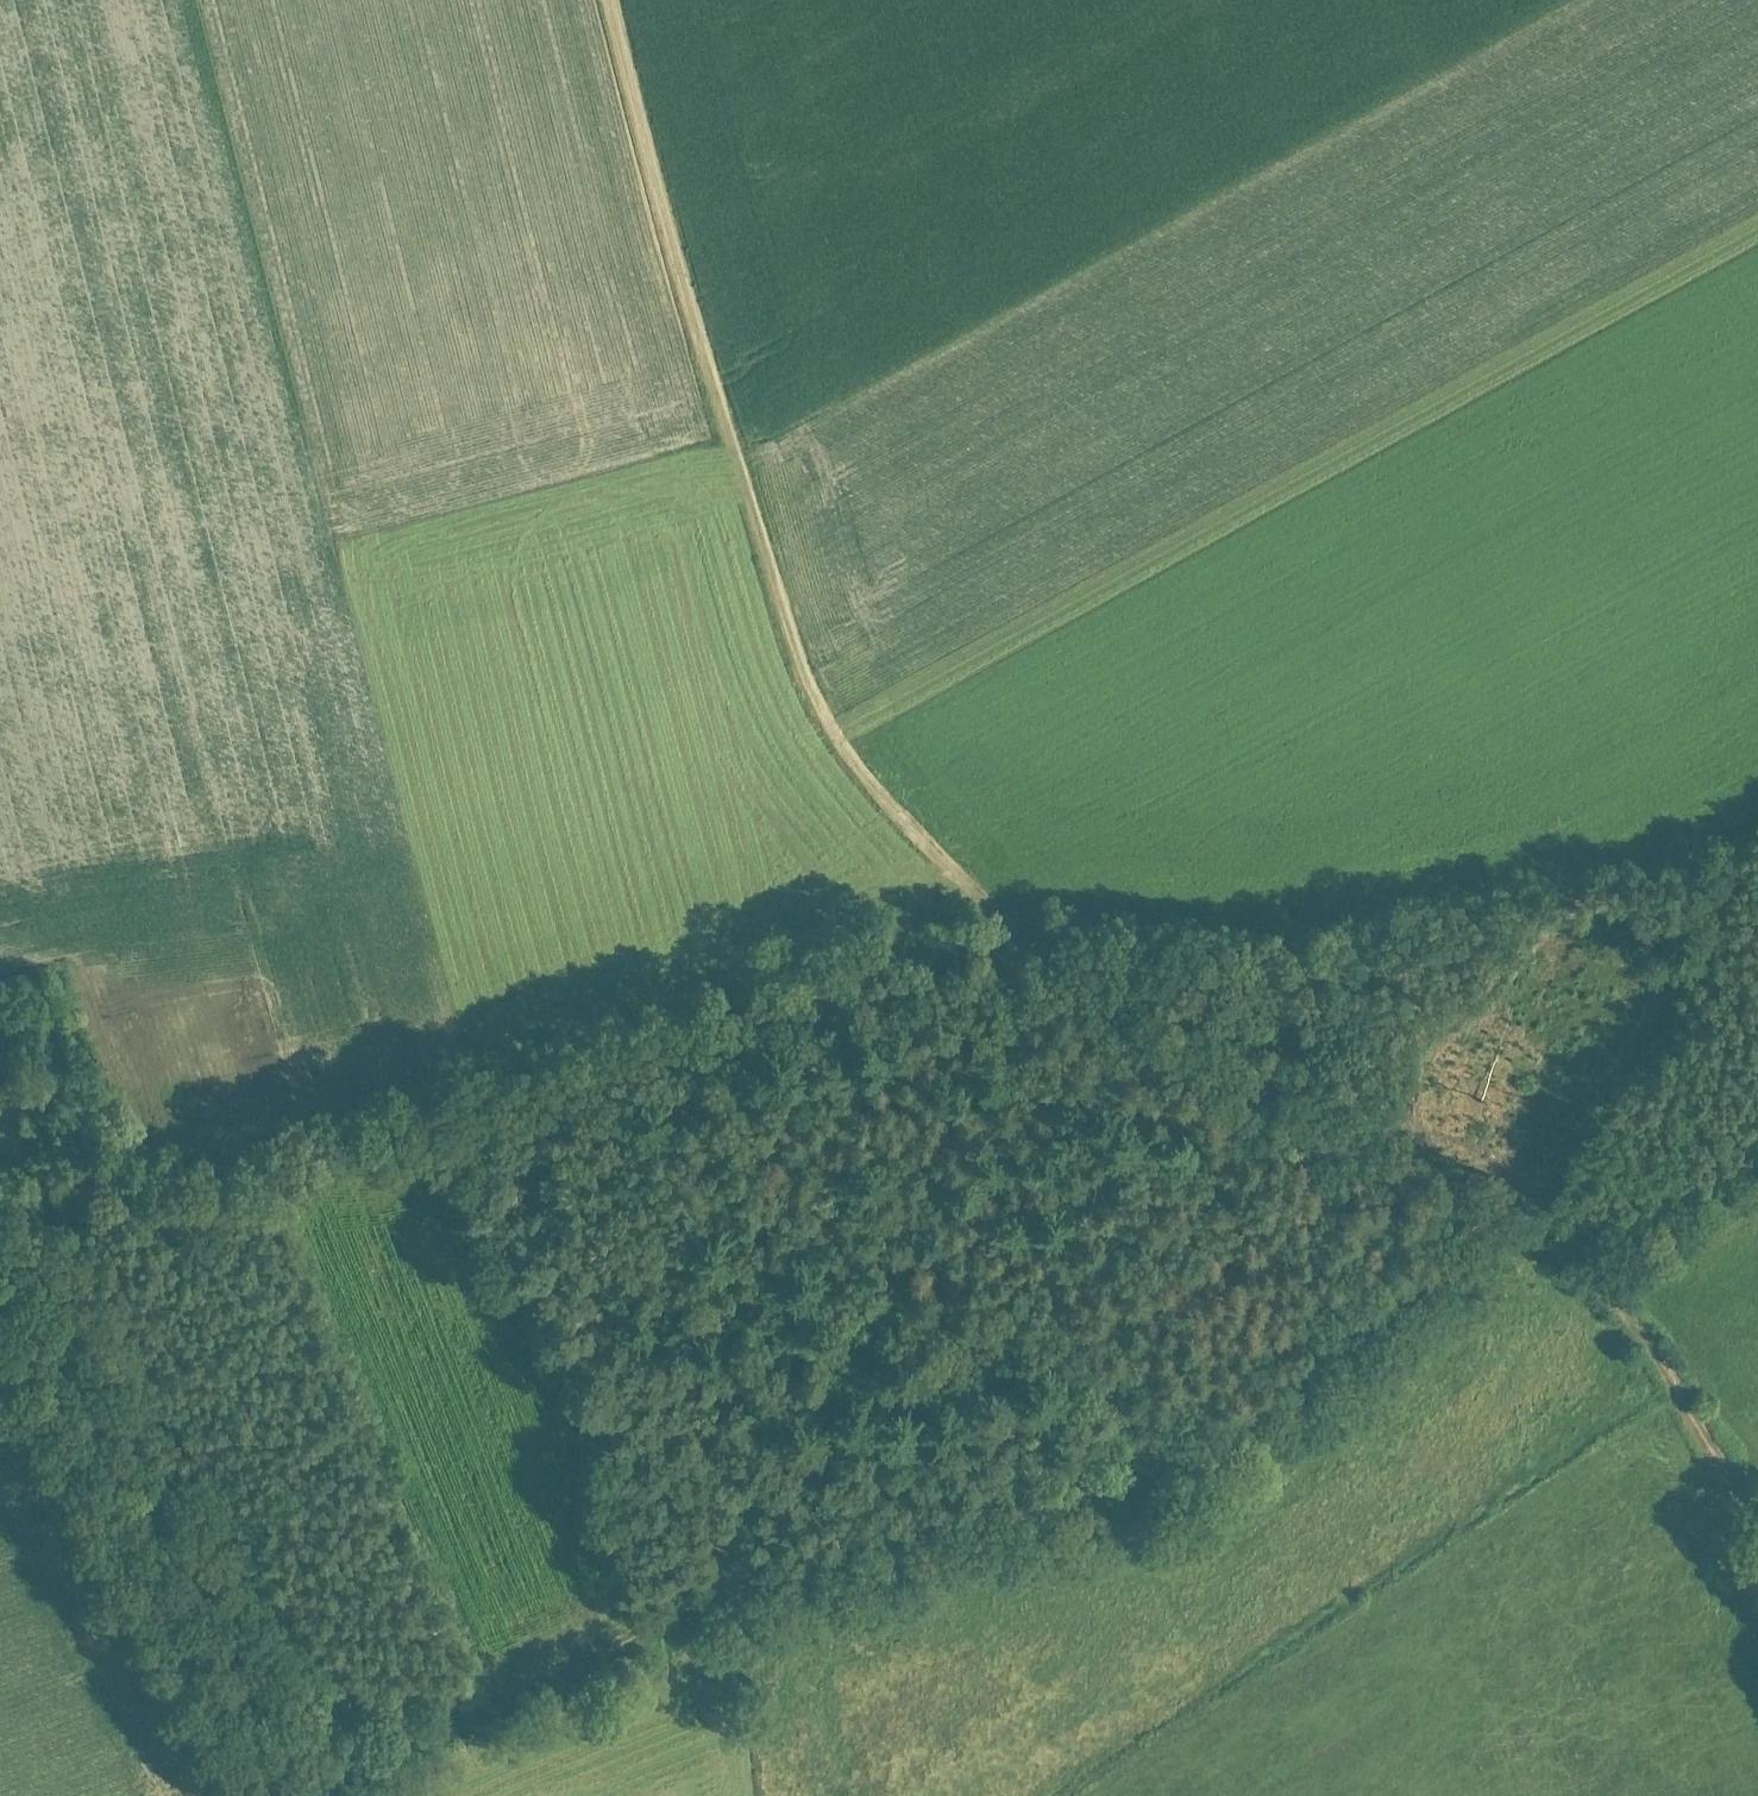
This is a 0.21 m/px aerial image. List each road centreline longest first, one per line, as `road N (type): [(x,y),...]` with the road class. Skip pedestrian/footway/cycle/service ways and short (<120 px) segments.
road 1 (track): [(268,1795),(319,1763),(693,1605),(894,1535),(1152,1465),(1241,1407),(1491,1208),(1598,1289),(1642,1335),(1757,1523)]

